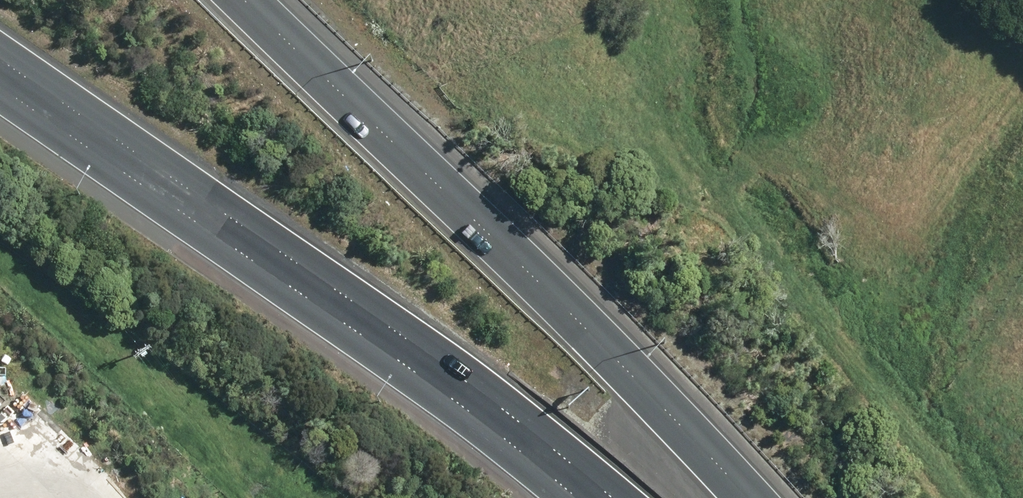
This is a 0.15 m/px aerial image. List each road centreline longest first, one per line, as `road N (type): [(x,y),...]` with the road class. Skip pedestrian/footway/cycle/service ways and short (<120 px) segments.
road 1 (motorway): [(611,497),(337,289),(0,58)]
road 2 (motorway): [(235,0),(750,497)]

